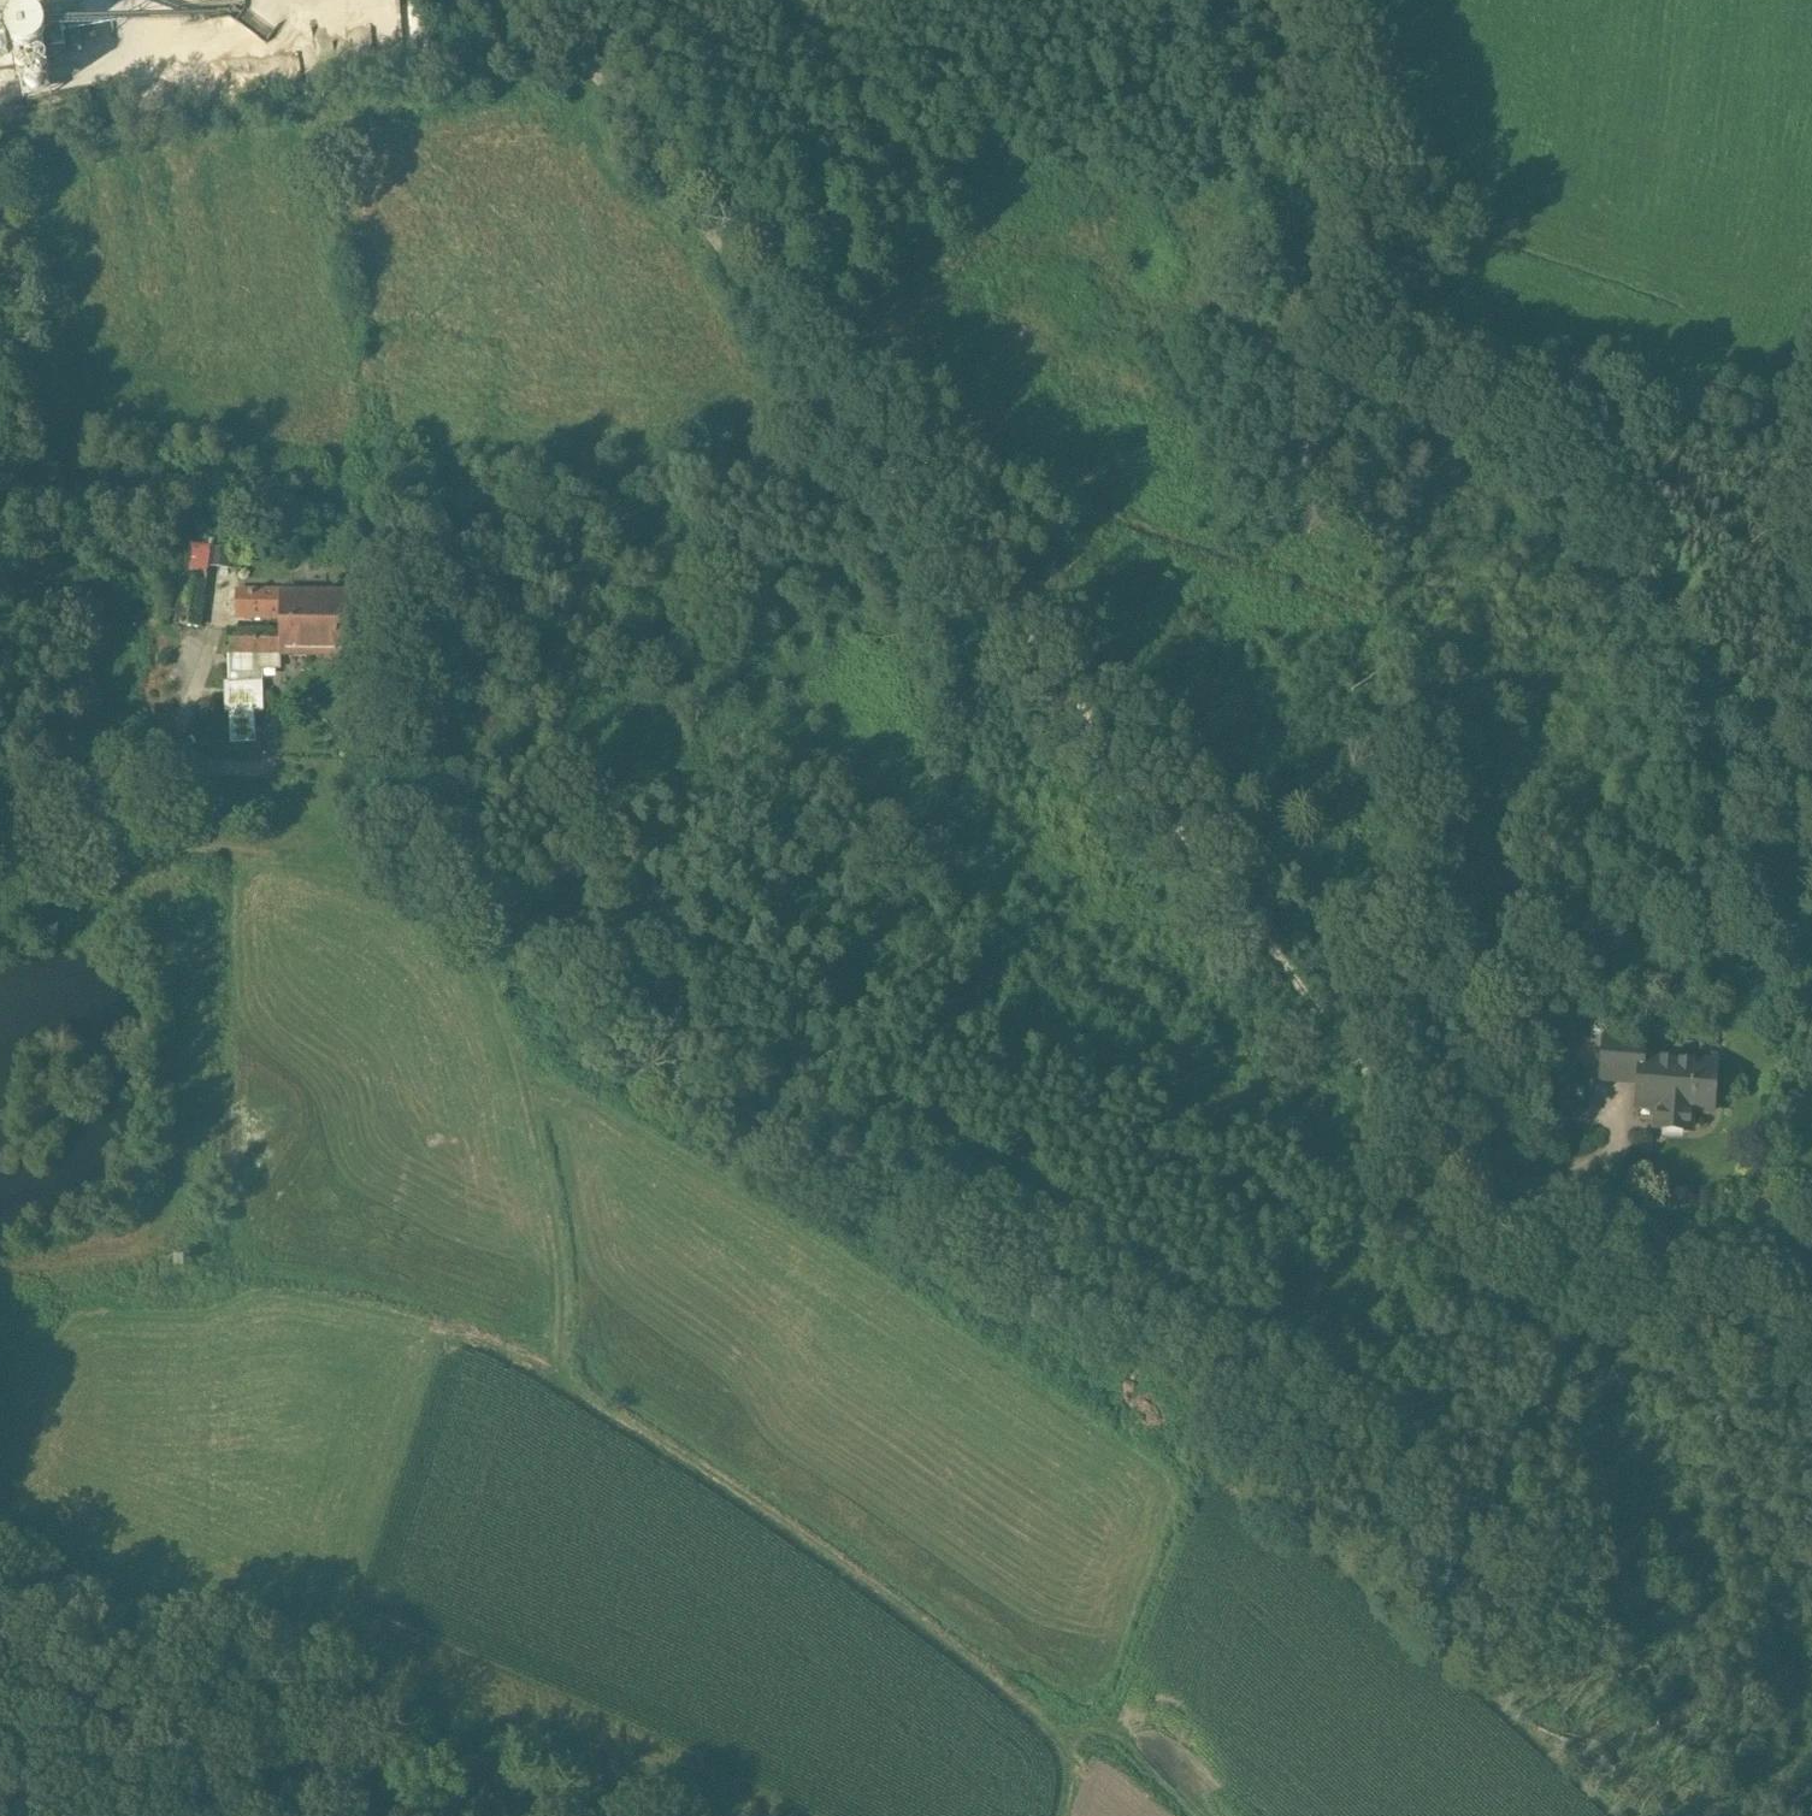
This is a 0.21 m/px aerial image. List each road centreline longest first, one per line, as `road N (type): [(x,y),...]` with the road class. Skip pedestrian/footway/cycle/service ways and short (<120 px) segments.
road 1 (track): [(551,0),(568,38),(837,401),(1361,1071),(1448,1155),(1531,1193),(1740,1264),(1811,1087)]

